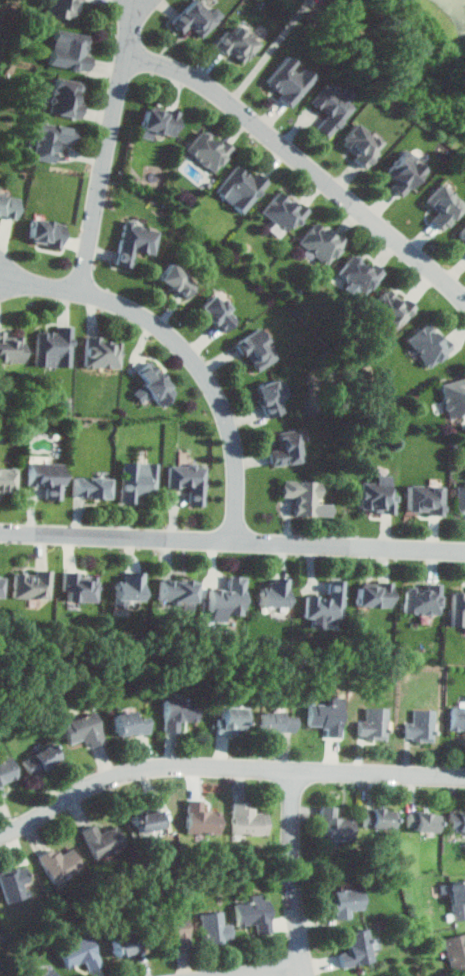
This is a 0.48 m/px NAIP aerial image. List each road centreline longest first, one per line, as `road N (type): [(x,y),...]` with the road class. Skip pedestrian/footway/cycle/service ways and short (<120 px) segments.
road 1 (residential): [(0,835),(94,780),(139,768),(464,777)]
road 2 (residential): [(464,550),(0,532)]
road 3 (residential): [(464,298),(225,97),(180,71),(128,56)]
road 4 (residential): [(236,541),(239,476),(227,412),(182,343),(103,298),(0,277)]
road 5 (residential): [(80,292),(138,0)]
road 6 (residential): [(307,975),(293,877),(295,772)]

